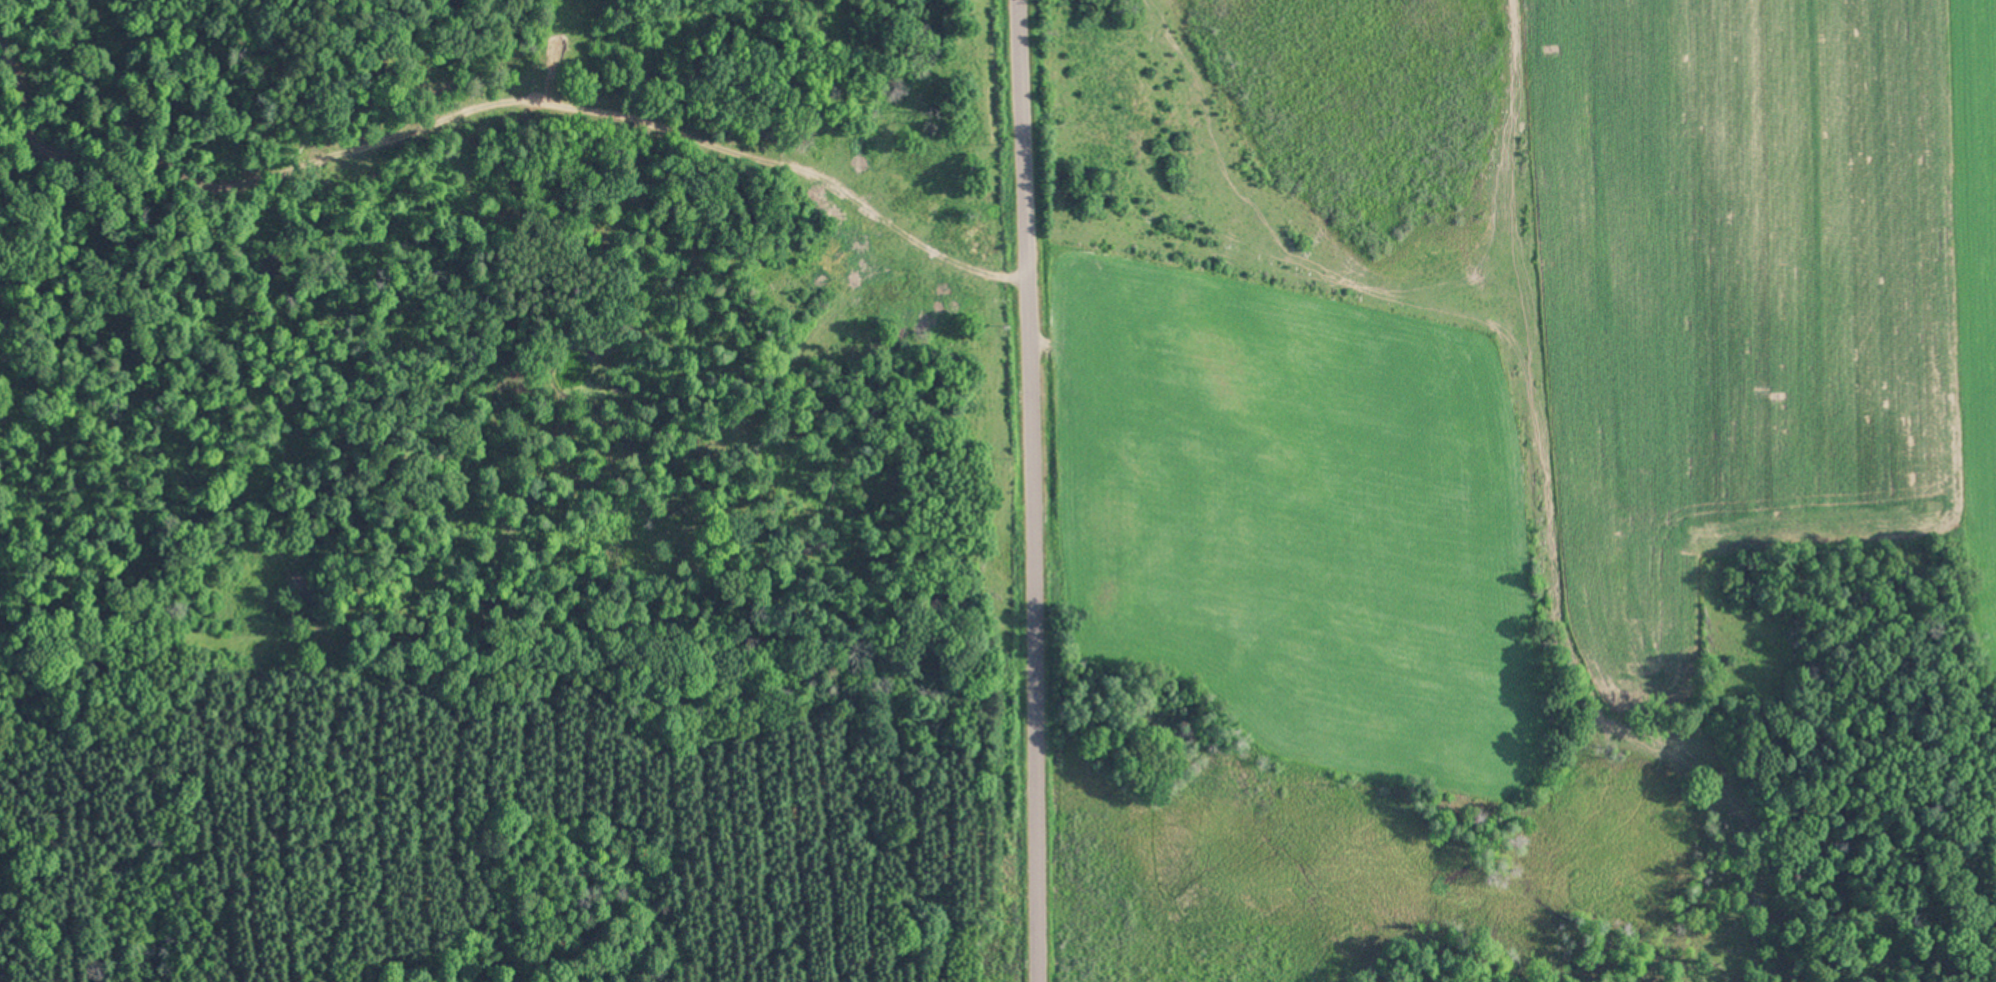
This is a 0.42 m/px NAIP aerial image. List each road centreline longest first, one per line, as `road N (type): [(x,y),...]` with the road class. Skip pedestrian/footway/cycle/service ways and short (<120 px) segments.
road 1 (residential): [(1039,981),(1033,0)]

